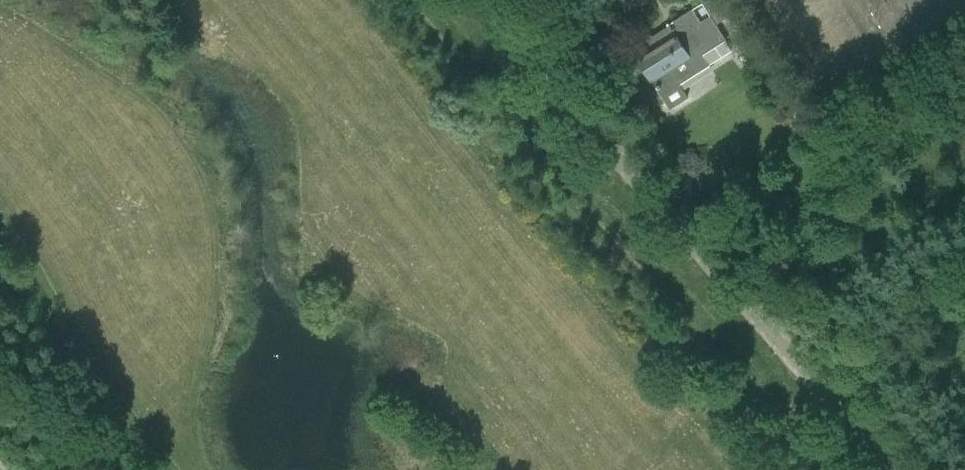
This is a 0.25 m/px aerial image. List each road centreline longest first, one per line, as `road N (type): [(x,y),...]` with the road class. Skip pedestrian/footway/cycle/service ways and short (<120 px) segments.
road 1 (unclassified): [(894,469),(539,64)]

